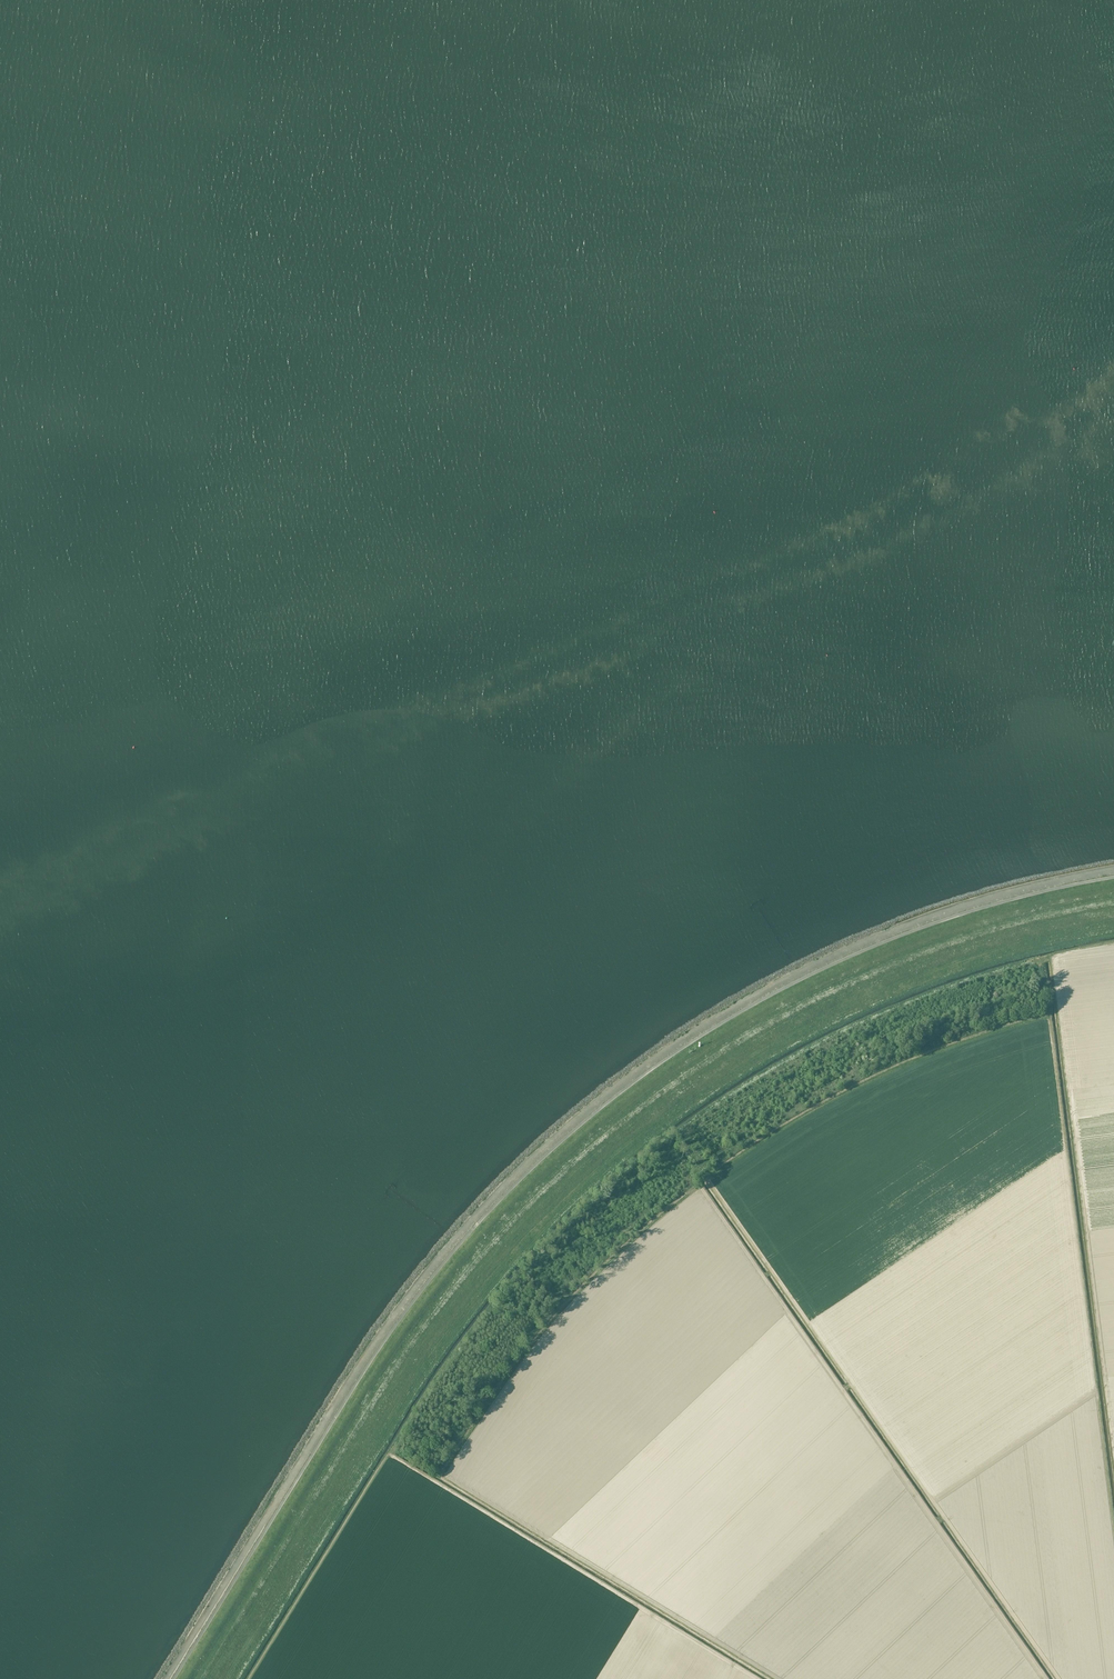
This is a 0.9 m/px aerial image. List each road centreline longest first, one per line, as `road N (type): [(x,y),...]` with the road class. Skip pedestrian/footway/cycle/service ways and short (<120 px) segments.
road 1 (unclassified): [(174,1678),(400,1319),(478,1223),(569,1134),(703,1034),(832,965),(972,911),(1113,877)]

